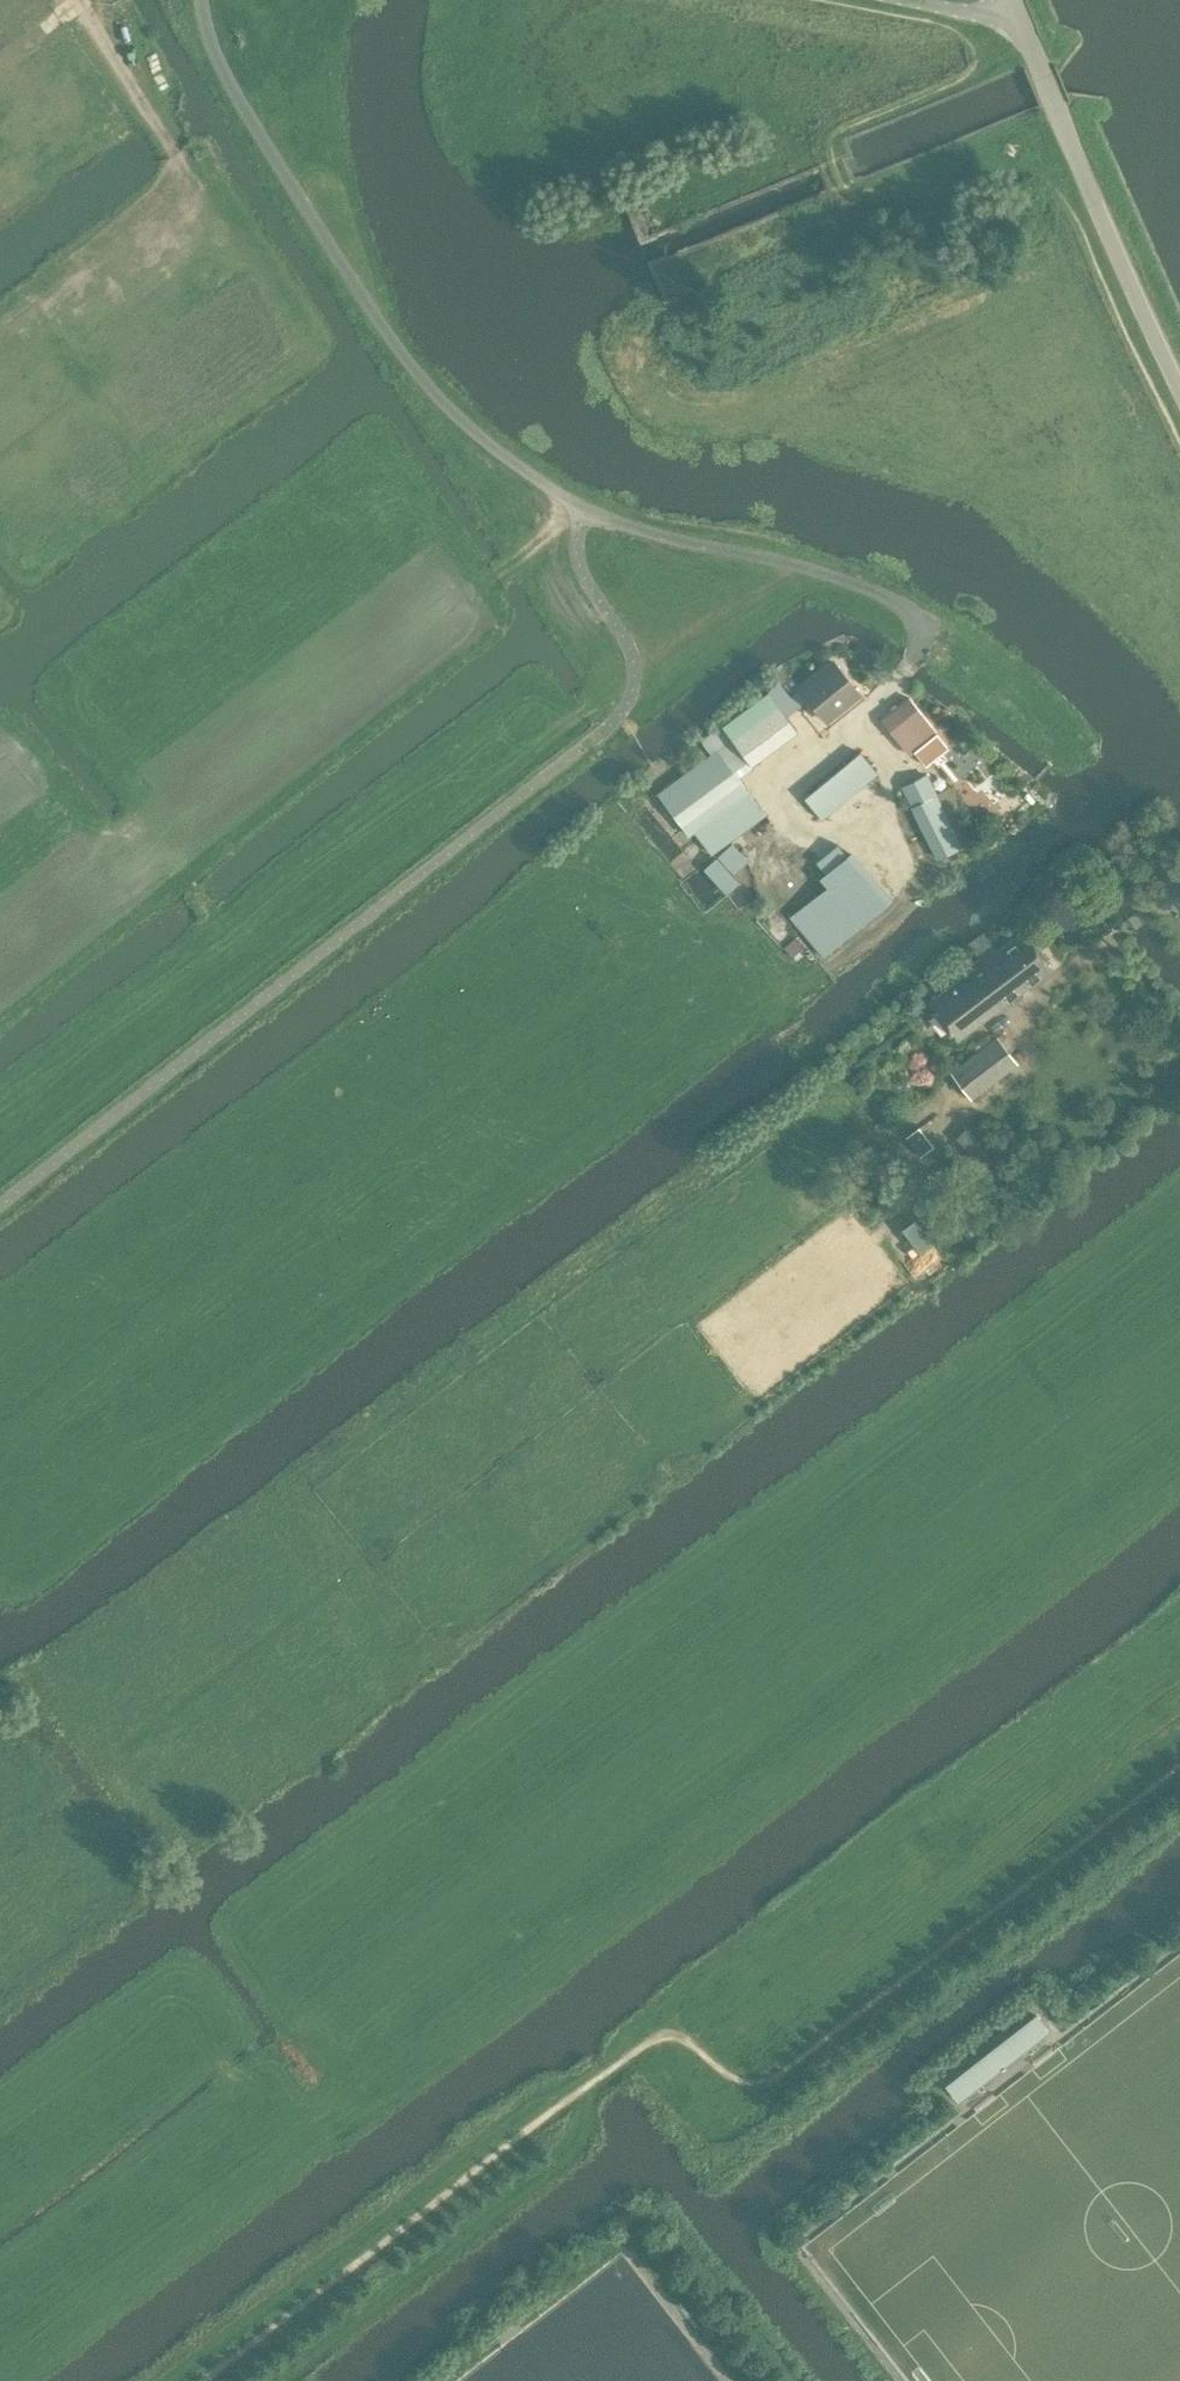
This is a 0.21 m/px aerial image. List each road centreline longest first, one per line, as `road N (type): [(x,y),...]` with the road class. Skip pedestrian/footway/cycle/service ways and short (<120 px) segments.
road 1 (unclassified): [(928,625),(849,583),(587,511),(474,440),(430,393),(315,224),(210,40),(201,0)]
road 2 (unclassified): [(1179,389),(1019,19)]

